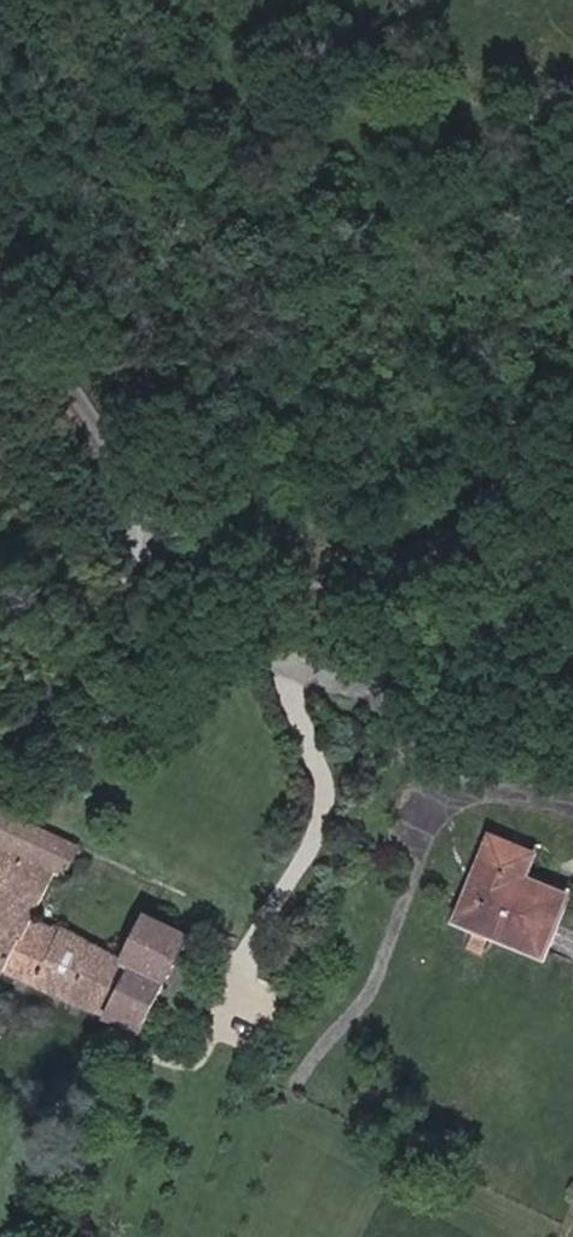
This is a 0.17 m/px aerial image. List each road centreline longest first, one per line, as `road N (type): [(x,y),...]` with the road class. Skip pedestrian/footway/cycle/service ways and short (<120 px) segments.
road 1 (unclassified): [(131,515),(176,544),(291,671),(355,676),(572,599)]
road 2 (unclassified): [(131,515),(123,558),(52,684),(0,757)]
road 3 (unclassified): [(0,279),(116,472),(131,515)]

